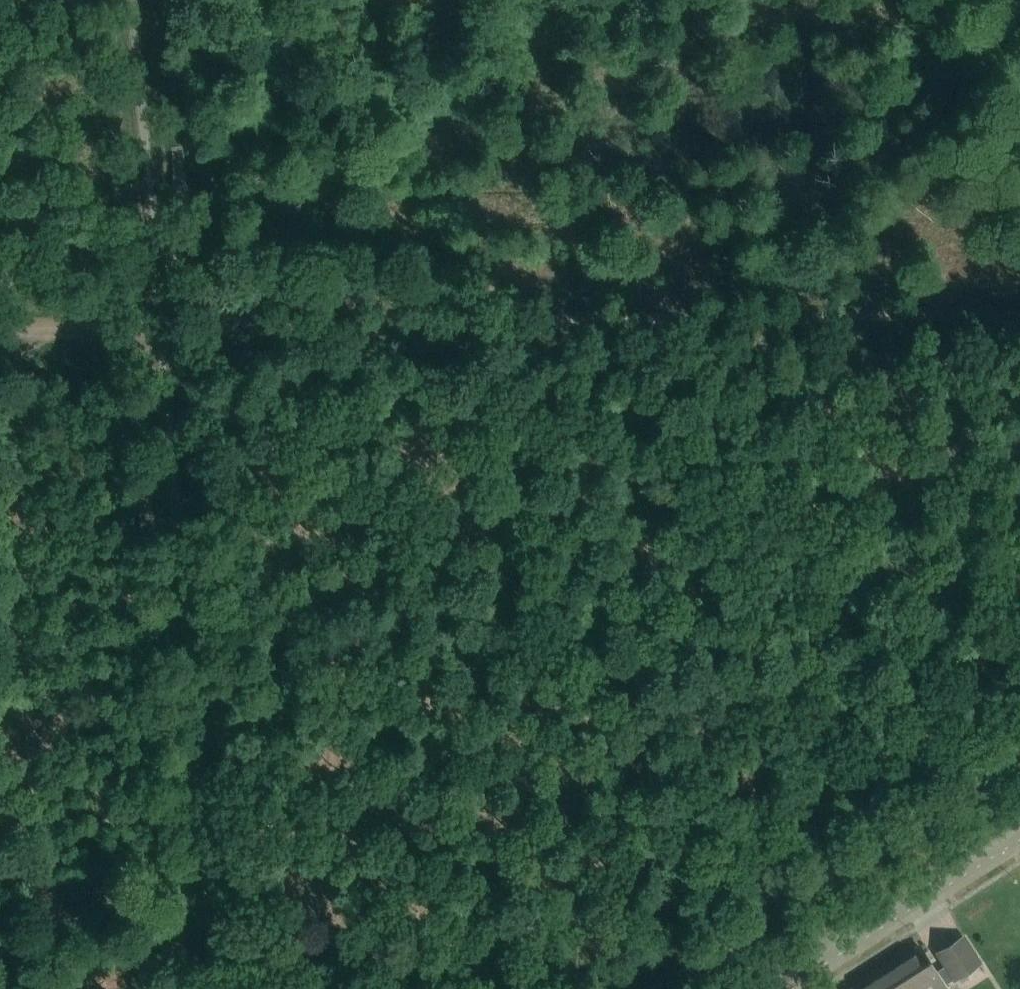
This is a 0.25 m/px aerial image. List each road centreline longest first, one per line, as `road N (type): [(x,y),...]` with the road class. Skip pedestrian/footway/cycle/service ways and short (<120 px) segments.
road 1 (track): [(1019,322),(0,338)]
road 2 (unclassified): [(216,988),(130,0)]
road 3 (unclassified): [(796,988),(1019,847)]

